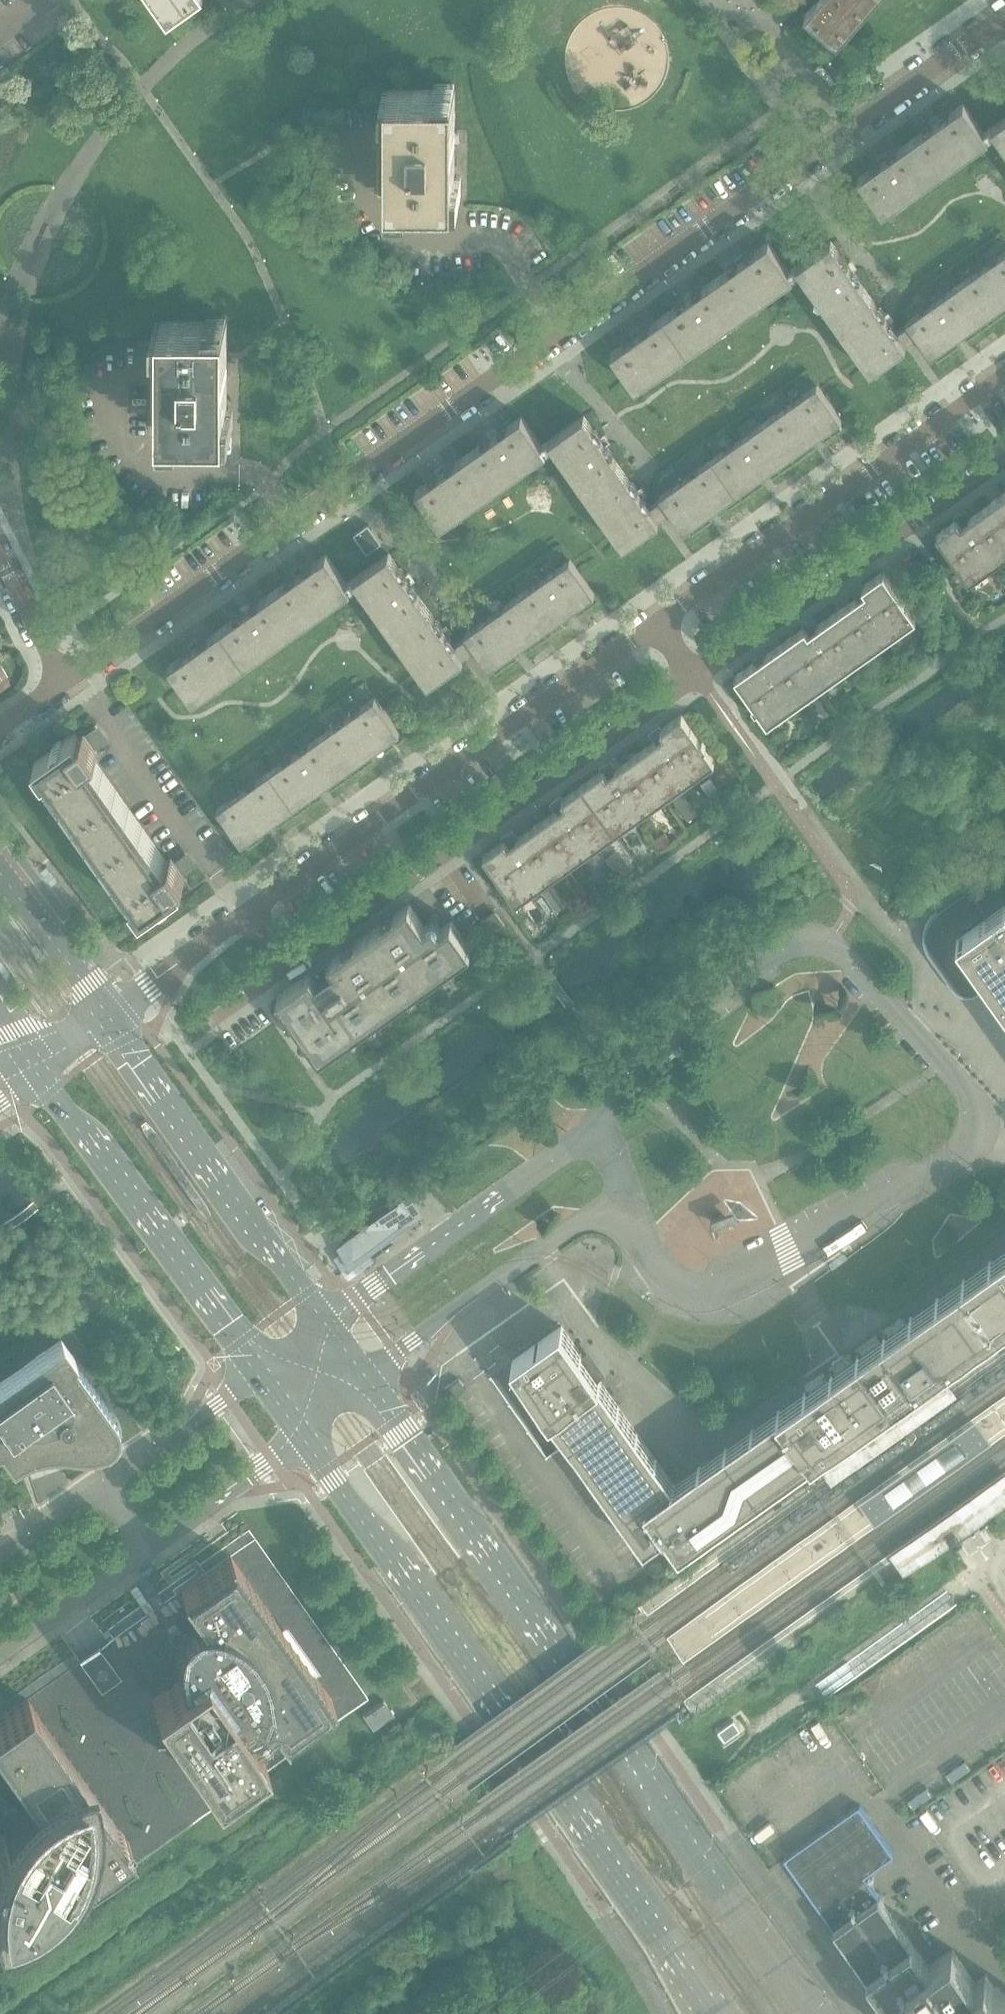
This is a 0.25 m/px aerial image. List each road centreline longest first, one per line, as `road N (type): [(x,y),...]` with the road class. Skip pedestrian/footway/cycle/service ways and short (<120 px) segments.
road 1 (residential): [(62,683),(1004,18)]
road 2 (residential): [(106,1017),(1004,376)]
road 3 (residential): [(617,1197),(626,1234),(652,1277),(687,1301),(721,1299),(952,1172),(976,1135),(976,1109),(846,959),(811,945),(783,952),(621,1073),(600,1123)]
road 4 (secondary): [(820,2013),(364,1381)]
road 5 (secondary): [(302,1431),(719,2013)]
road 6 (secondary): [(35,1060),(262,1372)]
road 7 (secondary): [(324,1325),(106,1017)]
road 8 (residential): [(0,1656),(302,1431)]
road 9 (residential): [(600,1123),(324,1325)]
road 10 (residential): [(262,1372),(101,1487),(0,1546)]
road 11 (residential): [(364,1381),(515,1263),(617,1197)]
road 12 (secondary): [(106,1017),(0,865)]
road 13 (residential): [(62,683),(0,560)]

